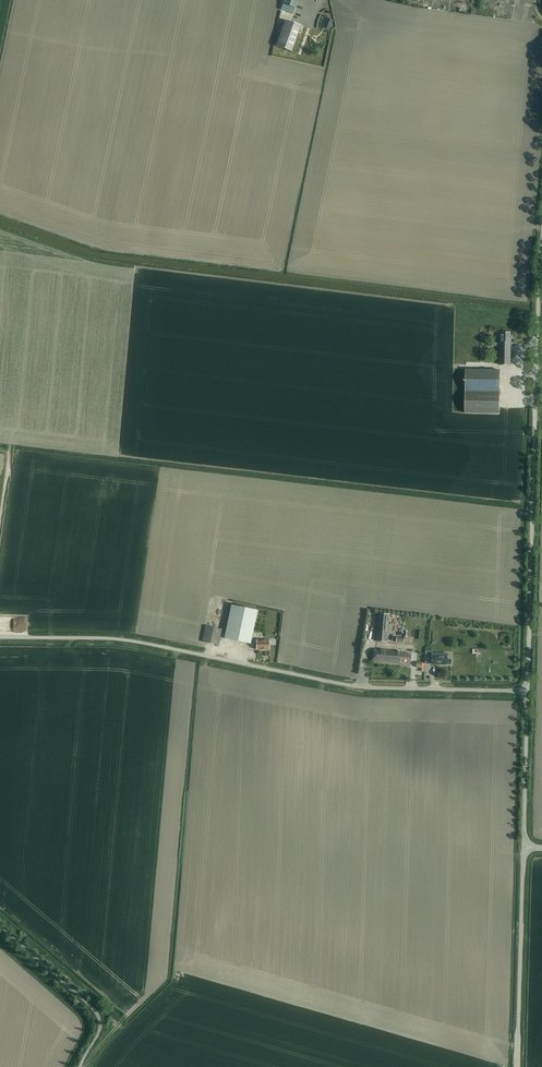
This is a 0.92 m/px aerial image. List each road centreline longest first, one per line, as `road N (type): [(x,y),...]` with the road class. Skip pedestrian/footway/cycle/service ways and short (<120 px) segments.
road 1 (unclassified): [(527,692),(356,687),(114,639),(0,638)]
road 2 (unclassified): [(527,692),(541,237)]
road 3 (unclassified): [(517,1066),(525,848)]
road 4 (unclassified): [(82,1066),(97,1031),(92,1010),(0,929)]
road 5 (unclassified): [(525,848),(527,692)]

